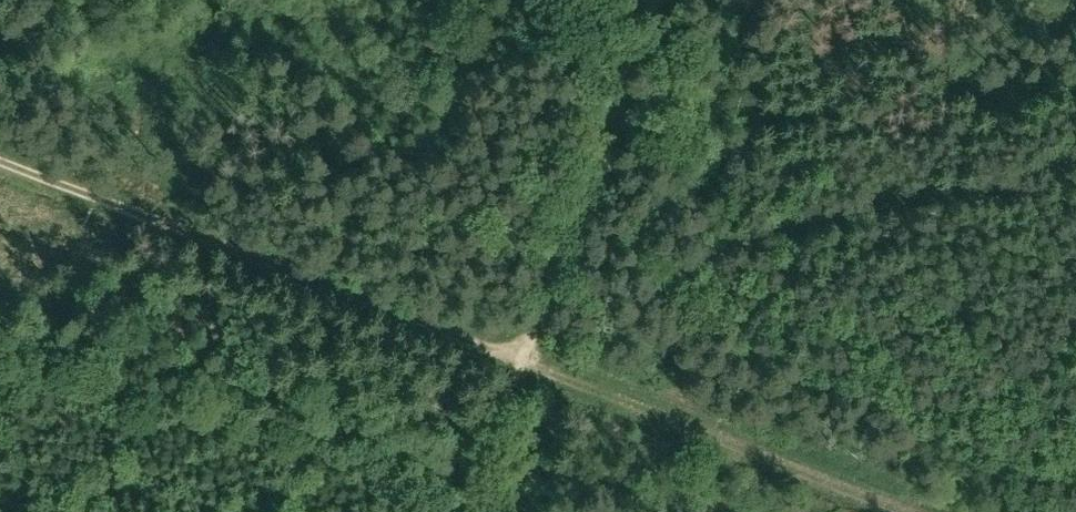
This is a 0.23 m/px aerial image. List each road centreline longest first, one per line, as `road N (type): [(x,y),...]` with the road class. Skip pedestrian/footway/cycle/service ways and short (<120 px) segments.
road 1 (track): [(0,163),(665,397),(962,511)]
road 2 (track): [(657,0),(529,349),(436,511)]

